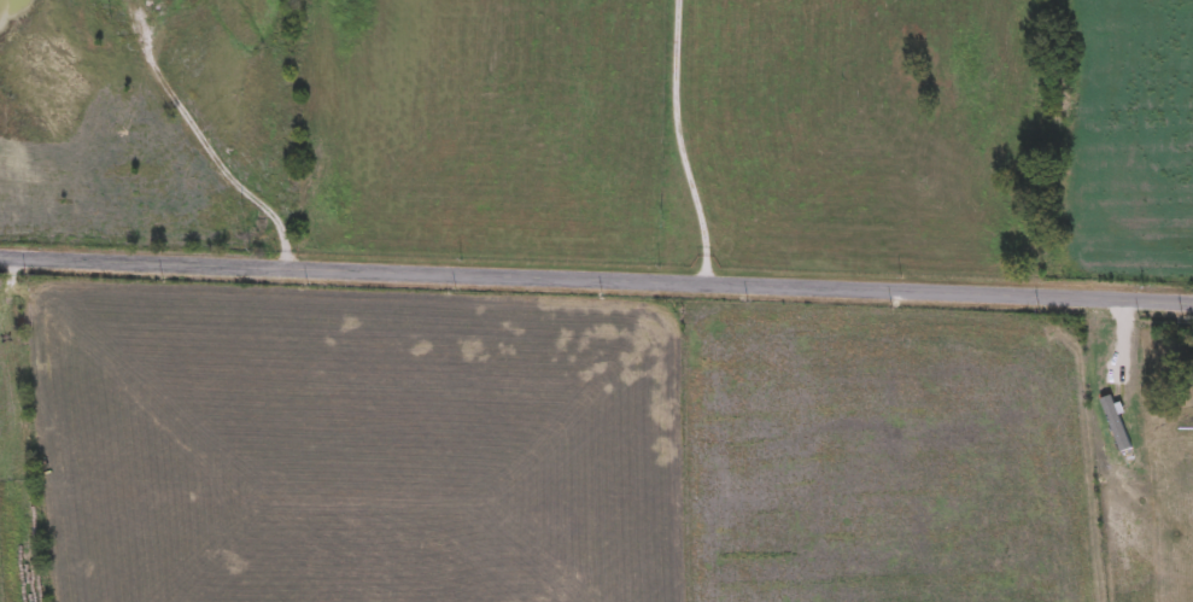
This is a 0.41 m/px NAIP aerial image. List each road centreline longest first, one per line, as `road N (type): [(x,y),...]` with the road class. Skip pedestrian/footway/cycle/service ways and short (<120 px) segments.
road 1 (residential): [(0,255),(1192,299)]
road 2 (residential): [(706,282),(706,241),(674,104),(677,0)]
road 3 (residential): [(292,265),(273,218),(228,177),(148,64),(148,33)]

